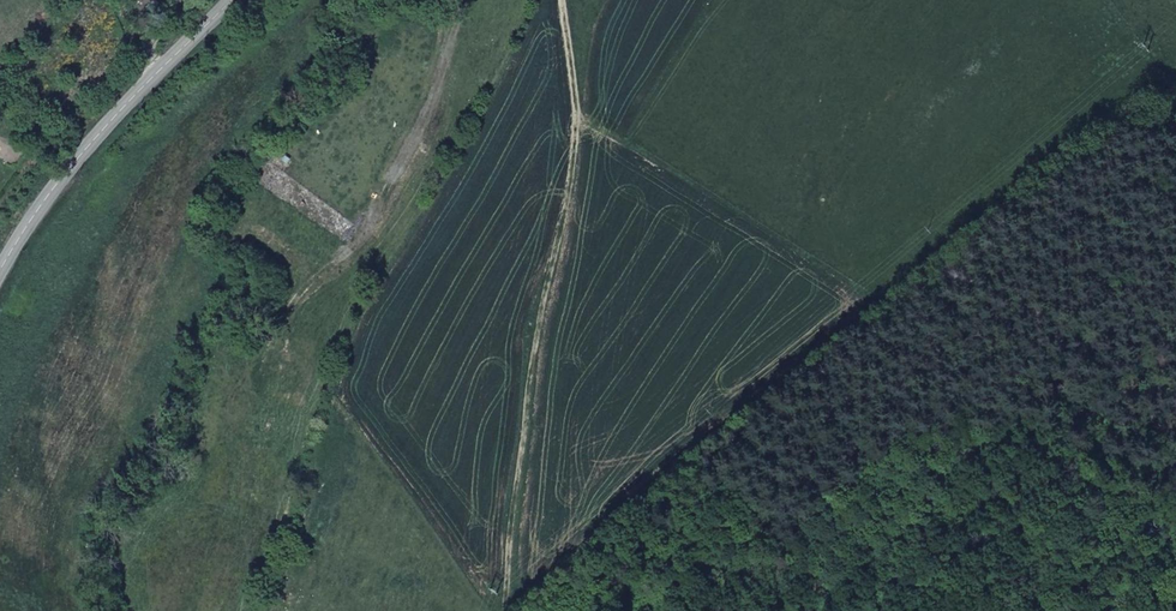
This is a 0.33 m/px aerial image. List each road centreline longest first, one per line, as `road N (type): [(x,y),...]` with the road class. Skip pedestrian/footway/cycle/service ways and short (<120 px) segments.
road 1 (secondary): [(235,0),(73,168),(0,273)]

